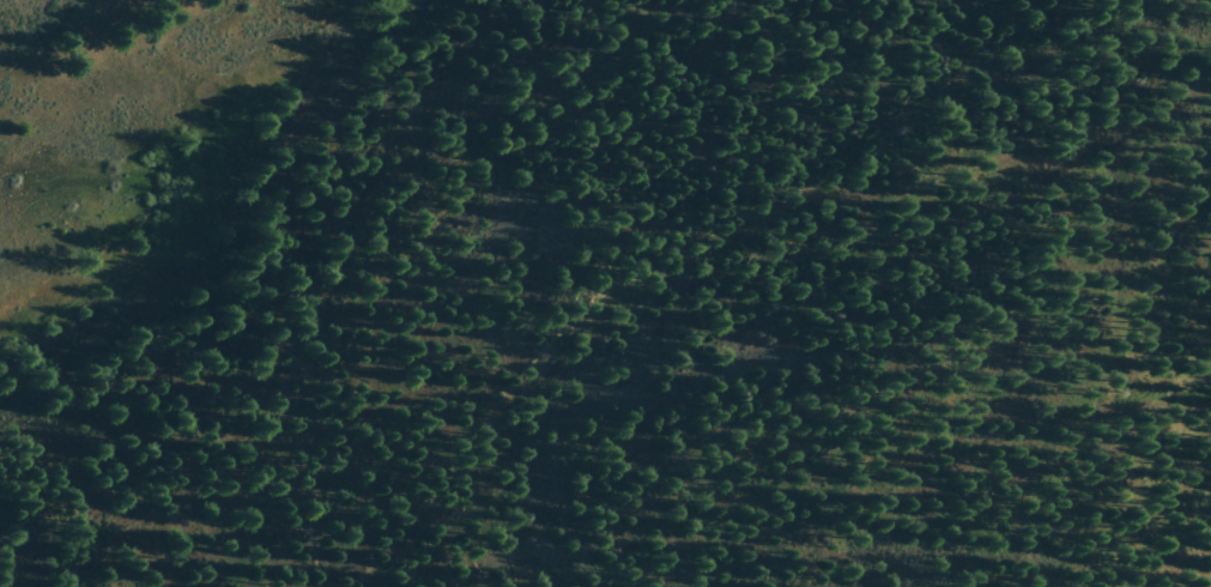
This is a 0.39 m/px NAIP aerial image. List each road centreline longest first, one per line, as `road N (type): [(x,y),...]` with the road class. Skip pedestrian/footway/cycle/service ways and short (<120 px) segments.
road 1 (track): [(1210,83),(1191,85),(1136,126),(974,194),(930,202),(785,196),(721,210),(549,343),(356,586)]
road 2 (track): [(146,586),(205,532),(286,344),(418,238),(521,139),(599,87),(710,40),(854,0)]
road 3 (track): [(1210,277),(1169,277),(1158,265),(1171,232),(1210,194)]

